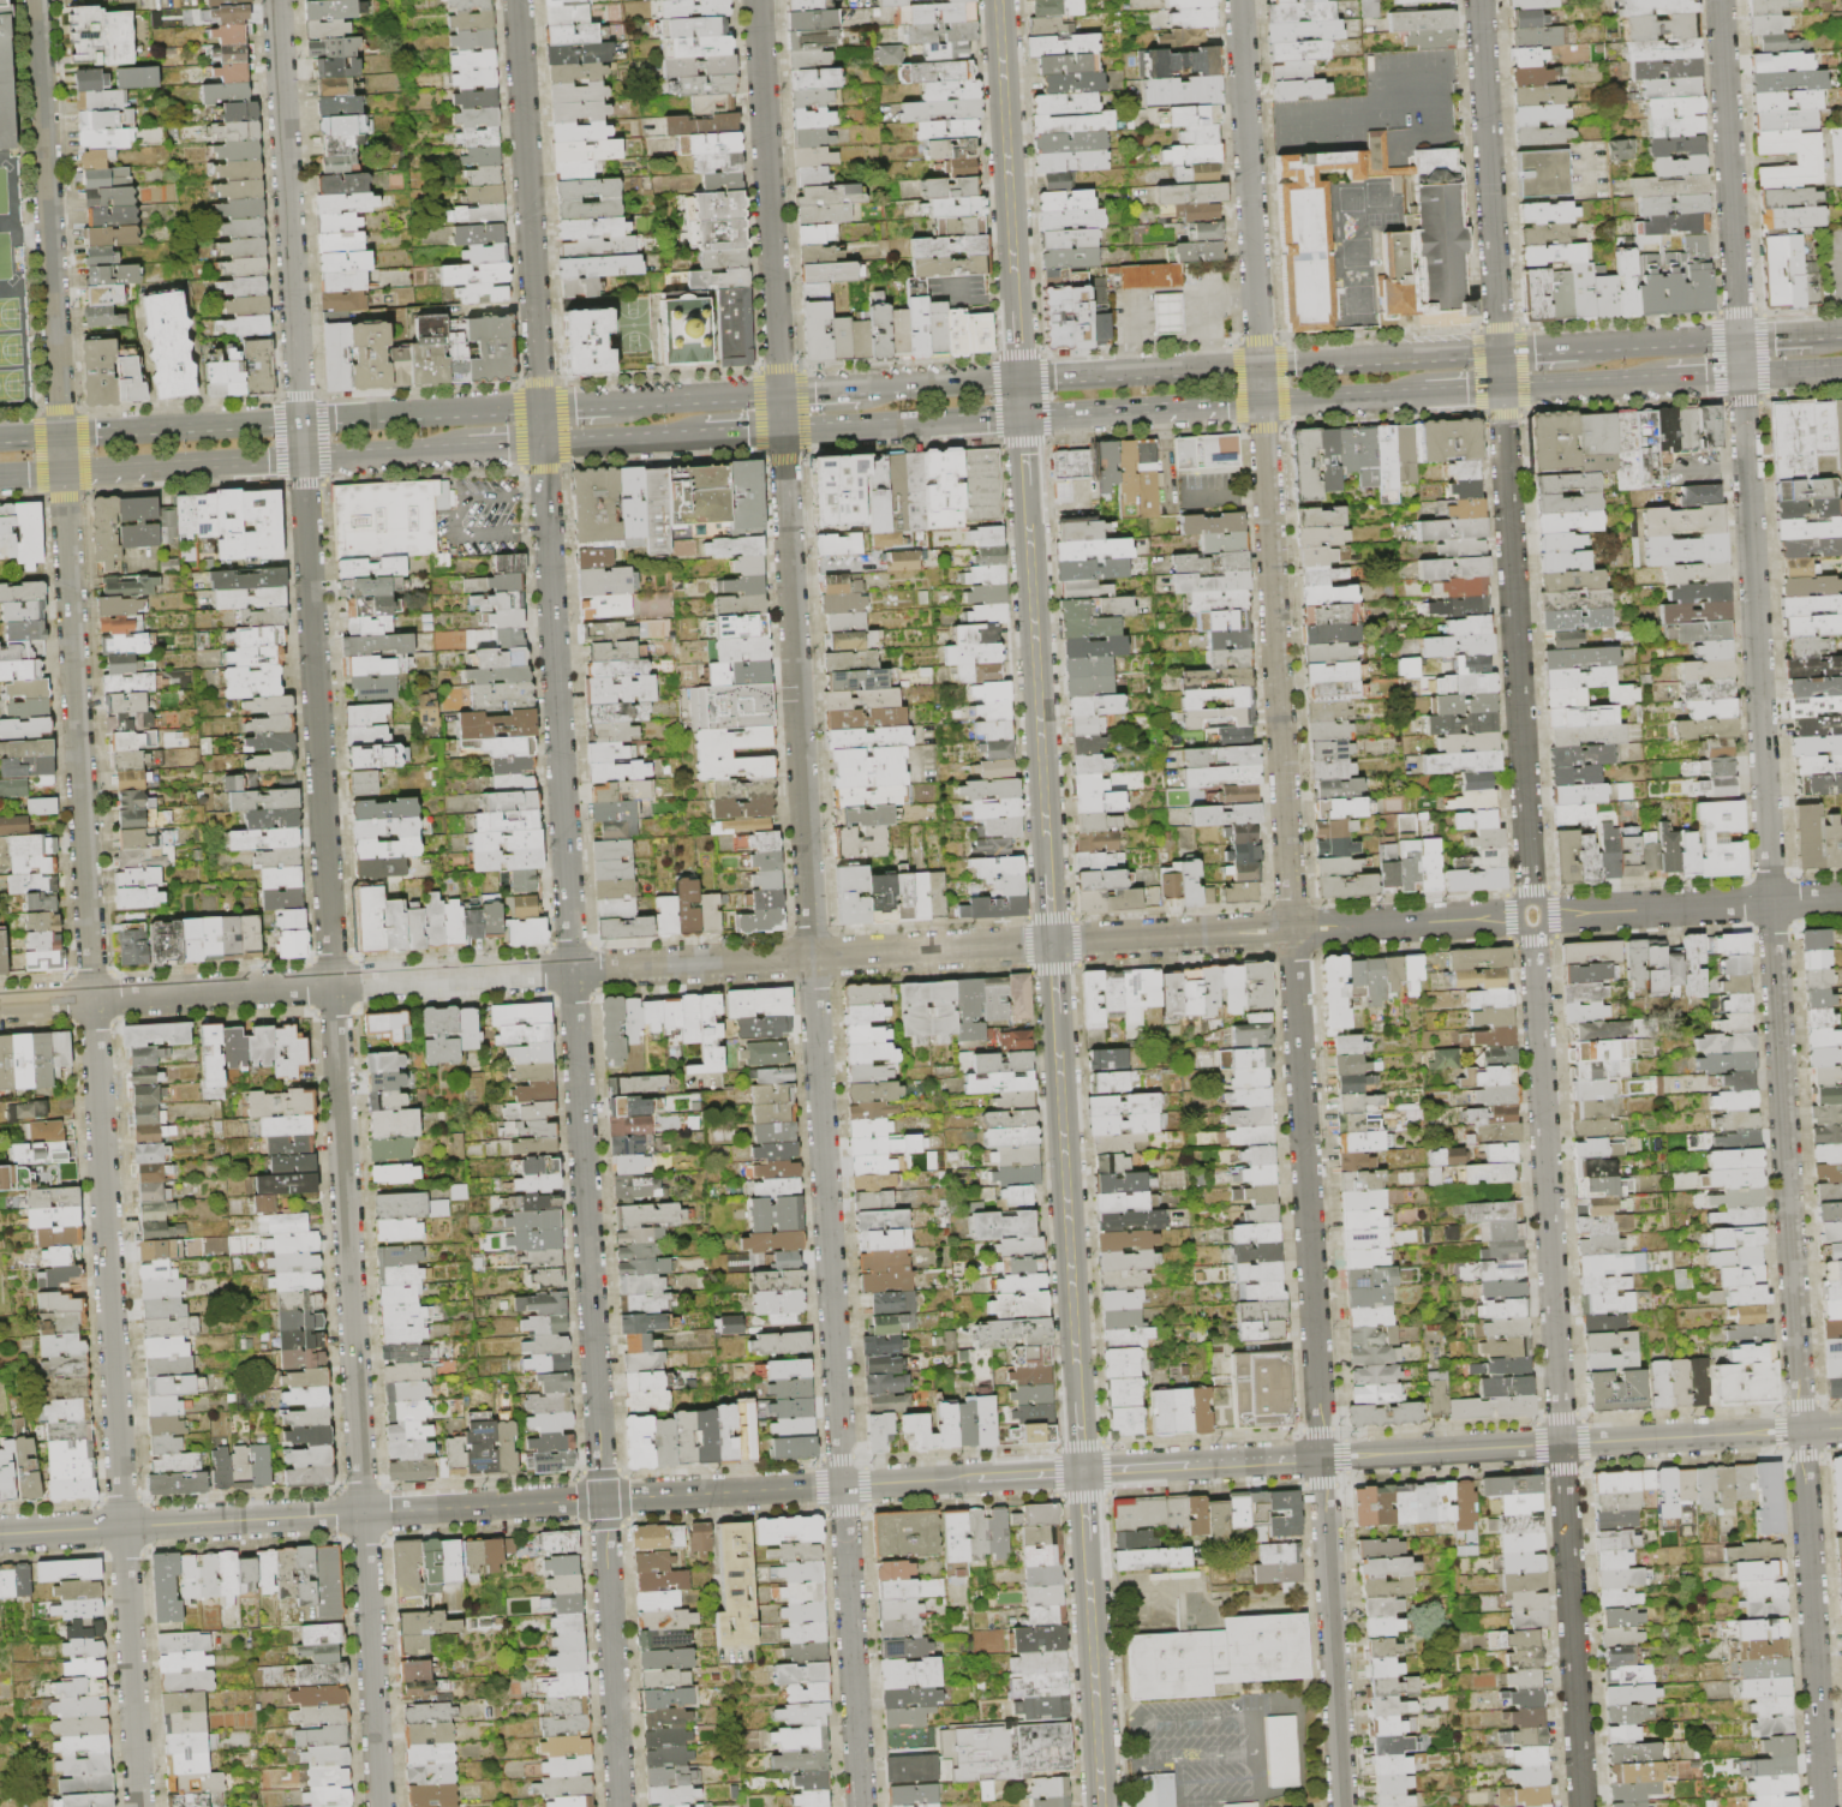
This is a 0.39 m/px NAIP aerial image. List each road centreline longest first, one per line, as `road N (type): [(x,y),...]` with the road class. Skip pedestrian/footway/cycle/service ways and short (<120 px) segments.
road 1 (residential): [(1841,897),(0,1004)]
road 2 (residential): [(517,0),(621,1806)]
road 3 (residential): [(1479,0),(1582,1806)]
road 4 (residential): [(757,0),(860,1806)]
road 5 (residential): [(1719,0),(1801,1430)]
road 6 (residential): [(303,457),(379,1806)]
road 7 (residential): [(62,472),(138,1806)]
road 8 (residential): [(1262,402),(1322,1458)]
road 9 (tertiary): [(976,1478),(0,1534)]
road 10 (tertiary): [(1801,1430),(1322,1458)]
road 11 (residential): [(35,0),(60,435)]
road 12 (residential): [(276,0),(300,421)]
road 13 (secondary): [(1055,1013),(1078,1401)]
road 14 (secondary): [(1025,486),(1047,872)]
road 15 (residential): [(1801,1430),(1823,1806)]
road 16 (residential): [(1239,0),(1260,366)]
road 17 (residential): [(1322,1458),(1343,1806)]
road 18 (secondary): [(998,0),(1015,285)]
road 19 (secondary): [(1086,1540),(1101,1806)]
road 20 (primary): [(62,472),(303,457)]
road 21 (primary): [(300,421),(60,435)]
road 22 (tertiary): [(1322,1458),(1082,1472)]
road 23 (primary): [(540,407),(300,421)]
road 24 (primary): [(1022,415),(1262,402)]
road 25 (primary): [(782,430),(992,418)]
road 26 (primary): [(1260,366),(1052,378)]
road 27 (primary): [(303,457),(468,448)]
road 28 (primary): [(1501,388),(1665,378)]
road 29 (primary): [(543,443),(704,435)]
road 30 (primary): [(781,394),(623,402)]
road 31 (primary): [(1262,402),(1419,393)]
road 32 (primary): [(1739,339),(1583,348)]
road 33 (primary): [(1019,381),(871,389)]
road 34 (primary): [(1499,353),(1356,360)]

